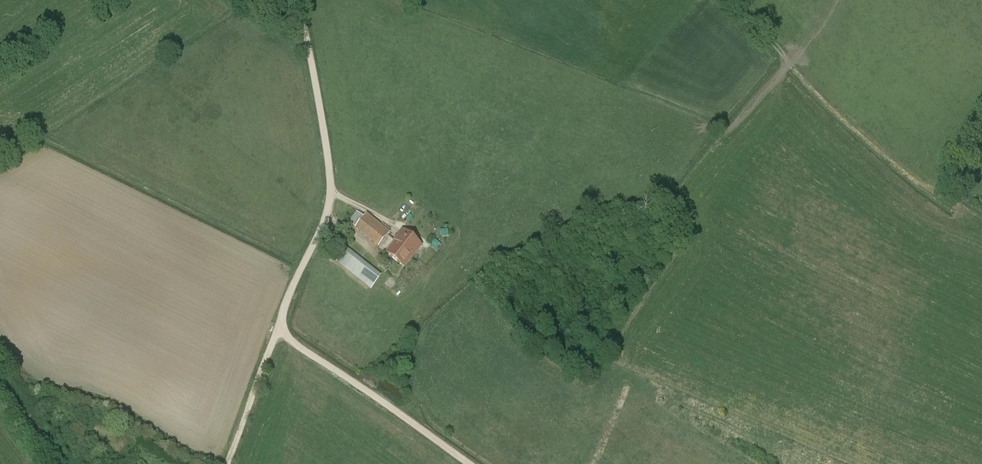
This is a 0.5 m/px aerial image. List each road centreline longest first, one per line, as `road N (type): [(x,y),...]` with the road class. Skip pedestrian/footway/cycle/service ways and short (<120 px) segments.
road 1 (track): [(280,326),(325,221),(330,181),(298,0)]
road 2 (track): [(280,326),(479,463)]
road 3 (track): [(280,326),(226,463)]

